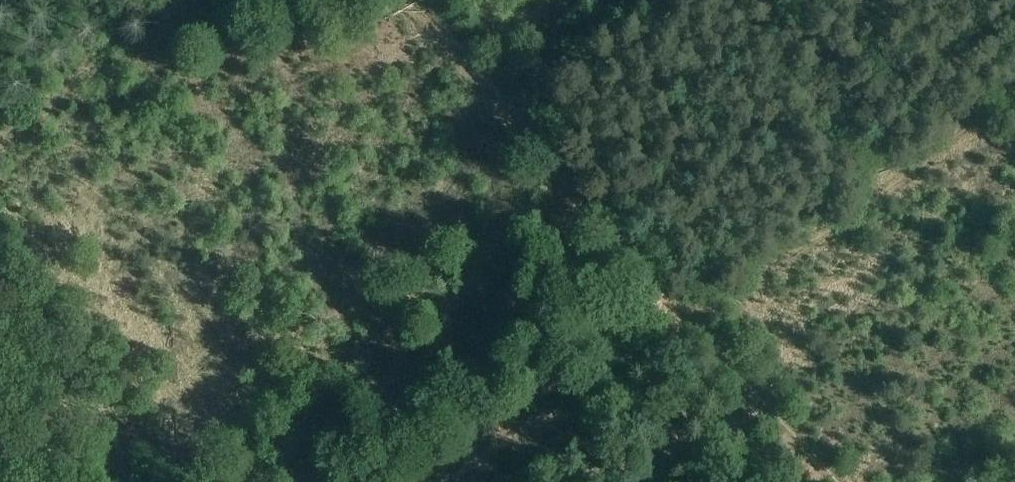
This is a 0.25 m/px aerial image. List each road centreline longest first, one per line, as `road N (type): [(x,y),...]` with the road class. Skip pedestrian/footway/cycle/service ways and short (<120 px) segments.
road 1 (track): [(410,0),(691,323)]
road 2 (track): [(1014,88),(933,158),(691,323)]
road 3 (track): [(251,481),(0,205)]
road 4 (track): [(509,439),(691,323)]
road 5 (track): [(691,323),(831,481)]

